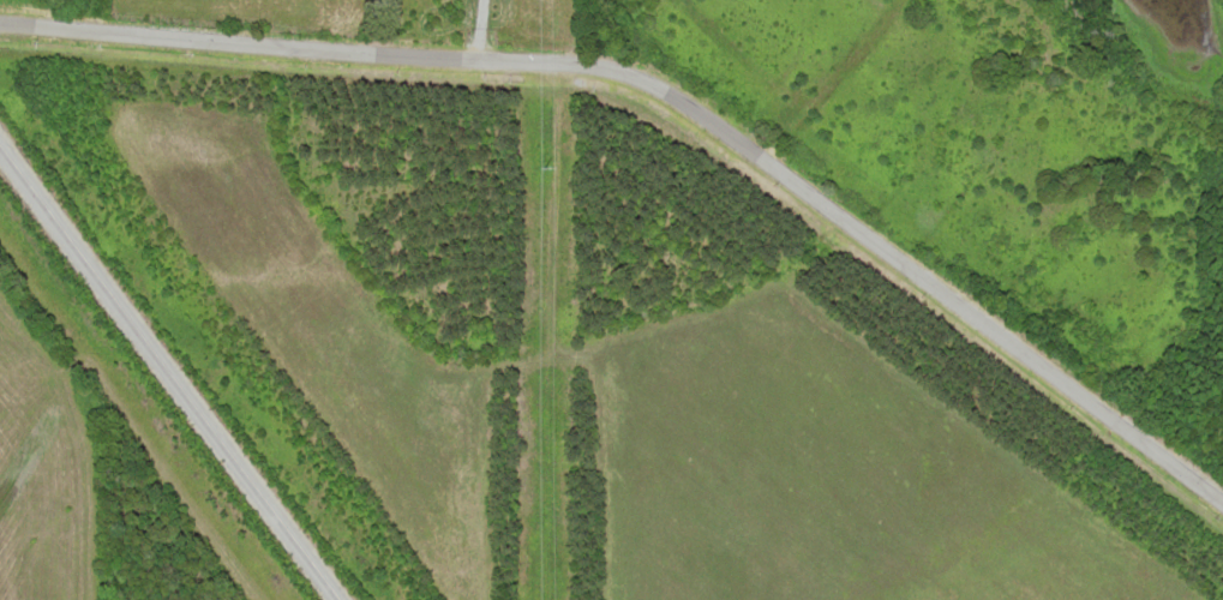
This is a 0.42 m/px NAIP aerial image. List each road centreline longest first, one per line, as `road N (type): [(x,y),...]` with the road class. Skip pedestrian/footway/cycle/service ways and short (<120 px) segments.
road 1 (residential): [(1222,508),(1072,403),(699,109),(552,66),(0,21)]

